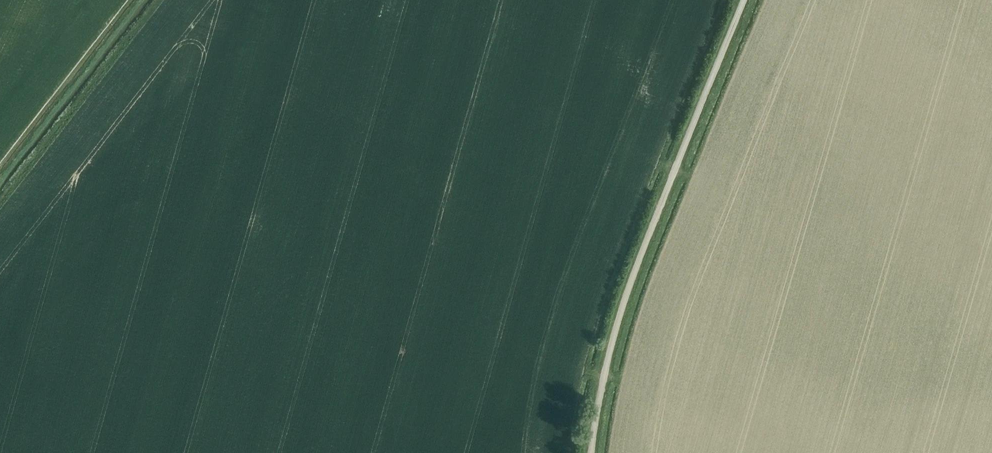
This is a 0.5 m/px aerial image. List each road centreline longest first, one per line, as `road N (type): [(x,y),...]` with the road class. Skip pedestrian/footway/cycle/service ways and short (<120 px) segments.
road 1 (unclassified): [(591,452),(620,313),(743,0)]

